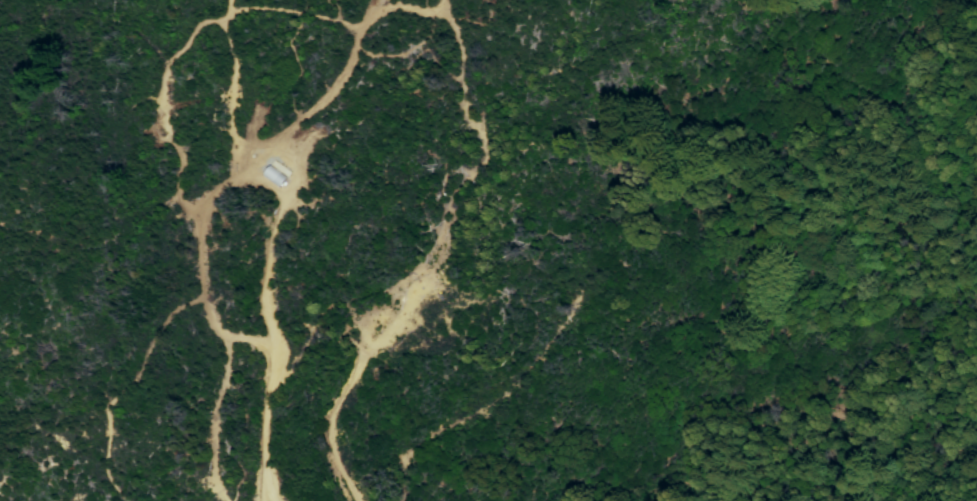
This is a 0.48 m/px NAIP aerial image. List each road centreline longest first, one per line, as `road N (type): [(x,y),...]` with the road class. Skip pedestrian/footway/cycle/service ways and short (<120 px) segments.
road 1 (track): [(213,327),(197,231),(206,195),(319,105),(377,13),(431,16),(445,0)]
road 2 (track): [(265,500),(278,355),(213,327),(214,491),(222,500)]
road 3 (track): [(278,355),(265,311),(276,225),(296,181),(279,139)]

